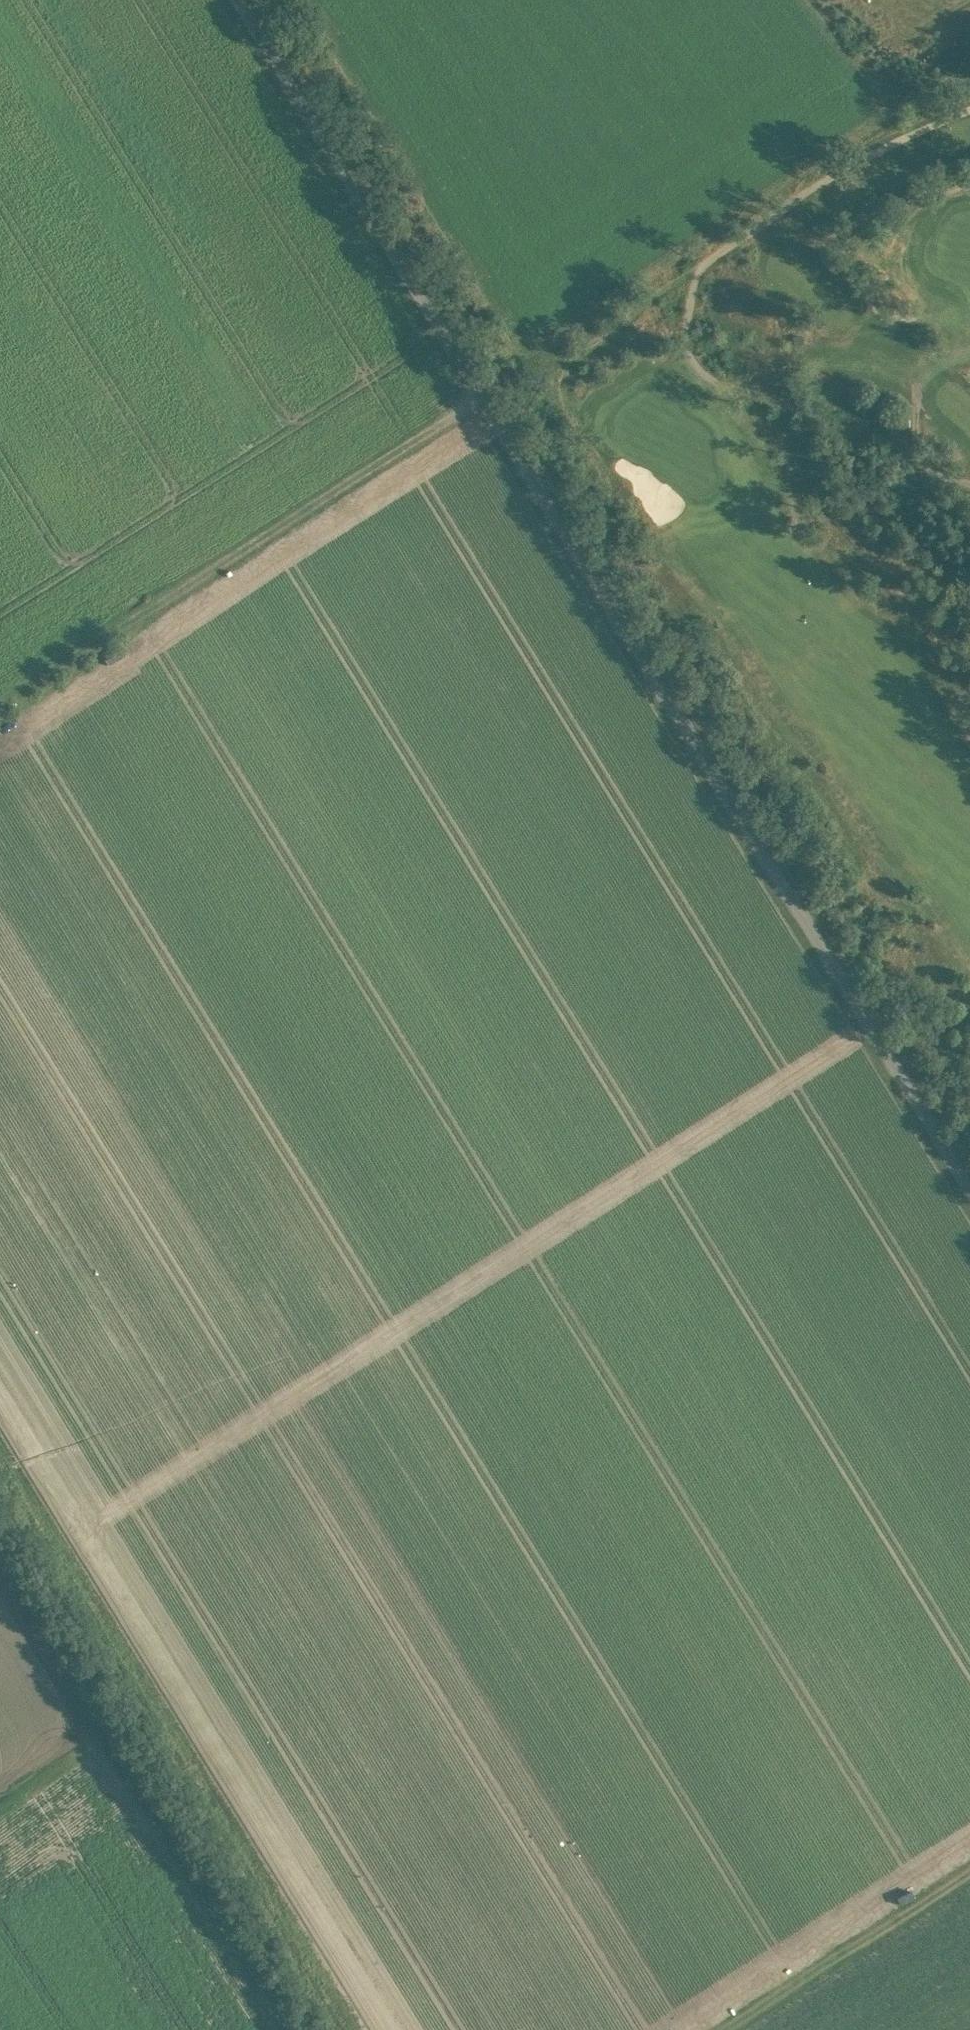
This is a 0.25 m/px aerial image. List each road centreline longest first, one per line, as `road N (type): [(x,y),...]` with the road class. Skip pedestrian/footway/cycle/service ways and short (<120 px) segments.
road 1 (unclassified): [(969,1189),(237,0)]
road 2 (track): [(969,72),(506,368),(480,394)]
road 3 (track): [(0,702),(480,394)]
road 4 (track): [(711,2029),(969,1869)]

